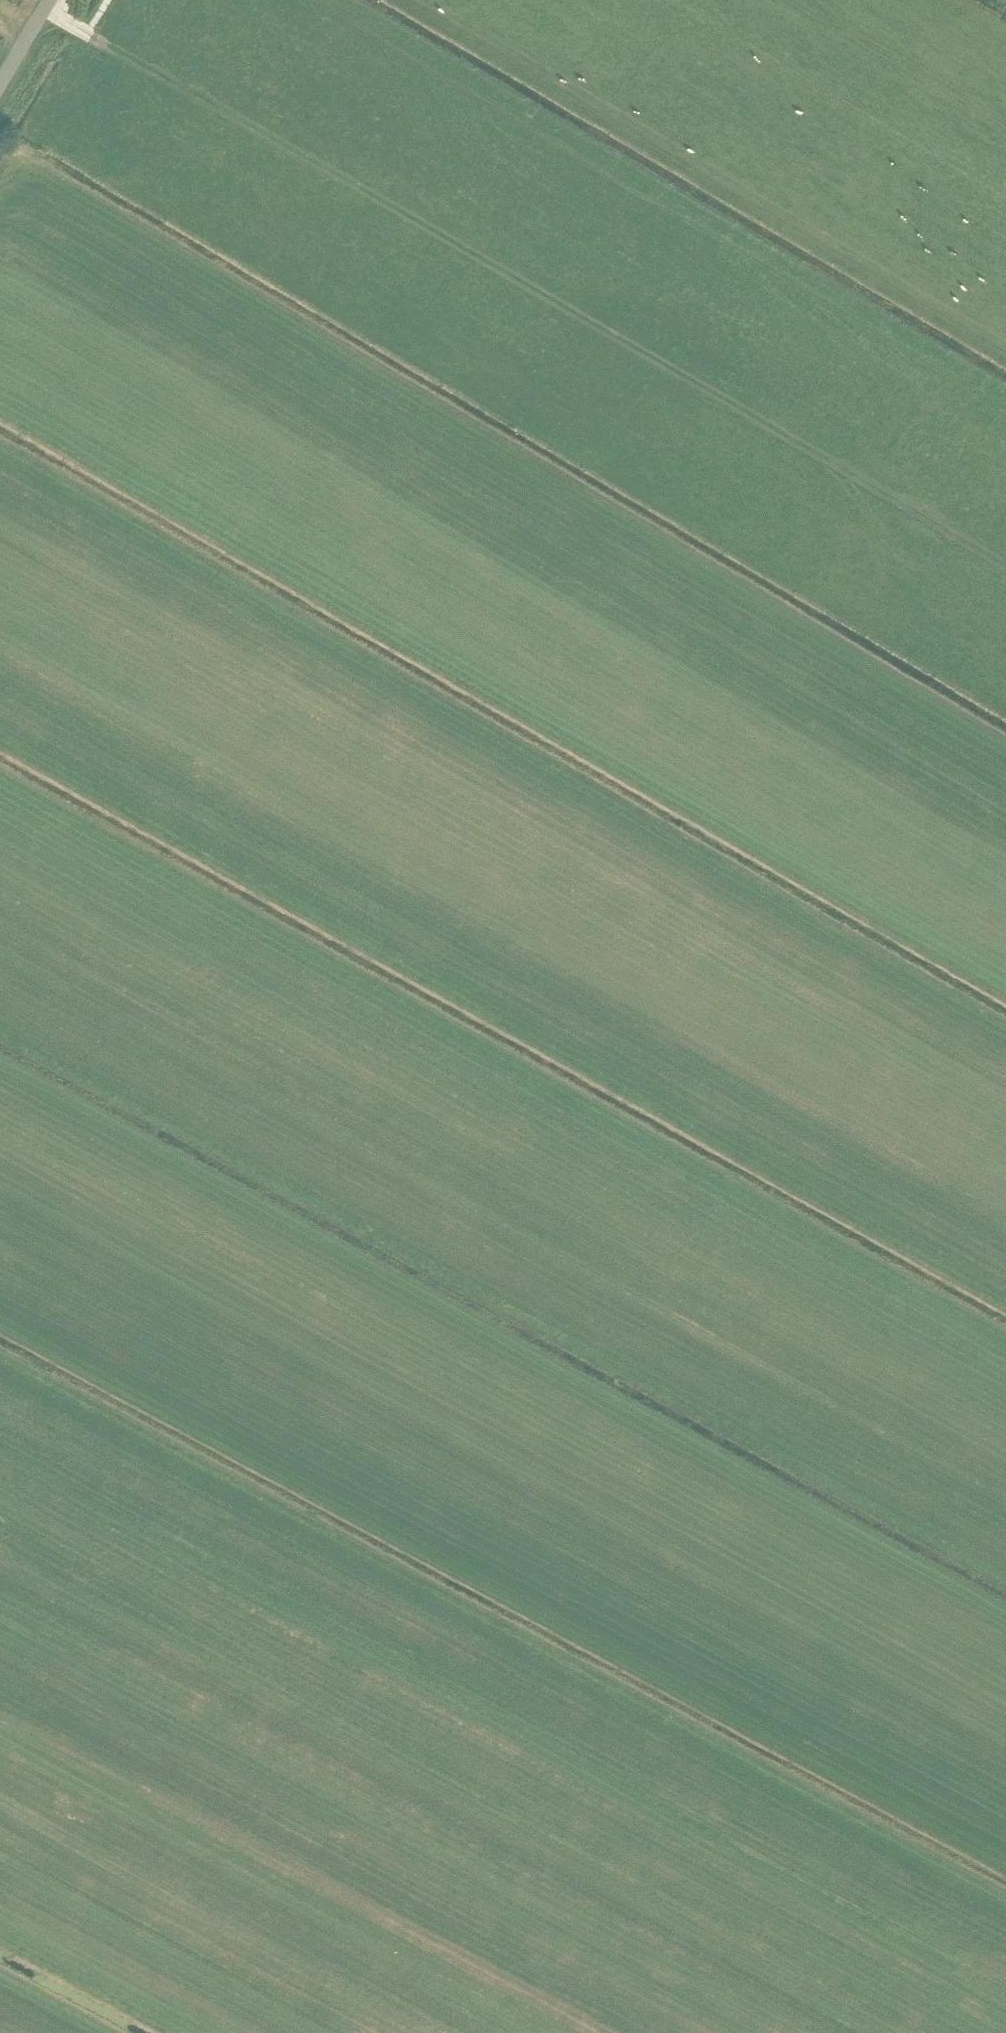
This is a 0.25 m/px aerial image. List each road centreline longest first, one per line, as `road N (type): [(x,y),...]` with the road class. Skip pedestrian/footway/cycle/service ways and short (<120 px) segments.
road 1 (unclassified): [(0,118),(69,0)]

